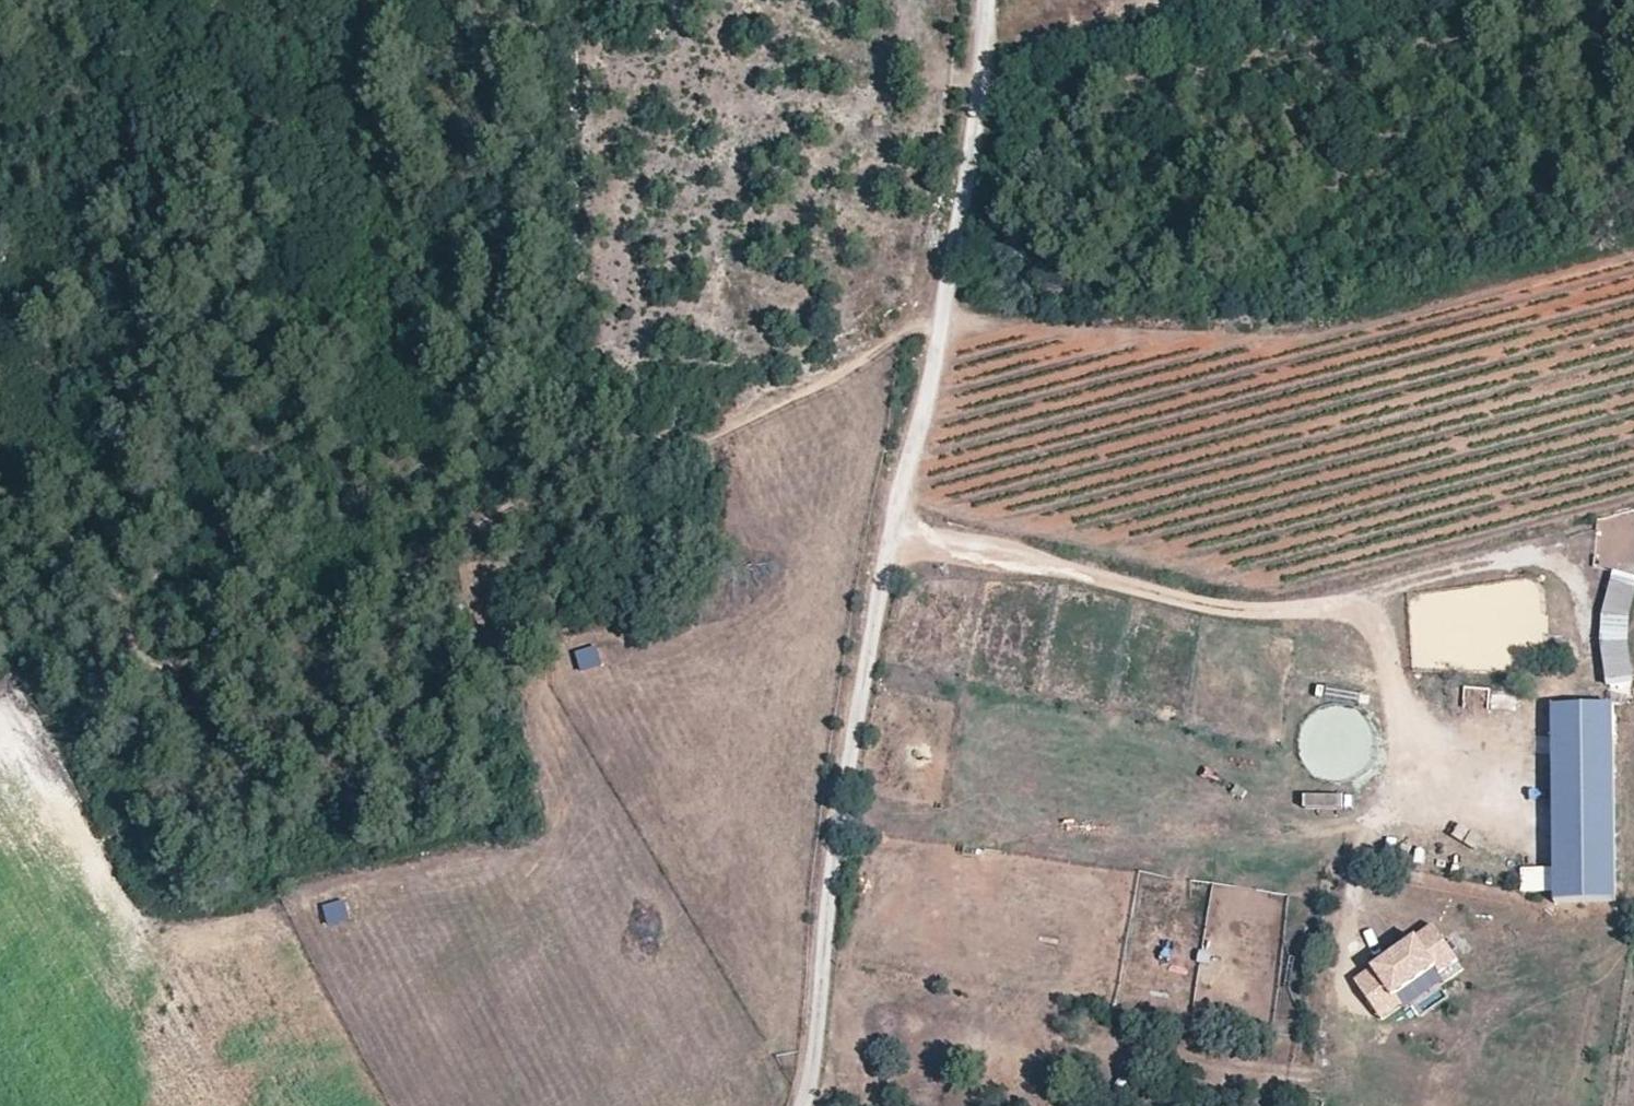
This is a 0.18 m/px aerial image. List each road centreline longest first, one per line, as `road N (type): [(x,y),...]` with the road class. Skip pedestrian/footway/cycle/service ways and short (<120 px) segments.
road 1 (unclassified): [(985,0),(965,202),(850,741),(811,1068),(800,1105)]

